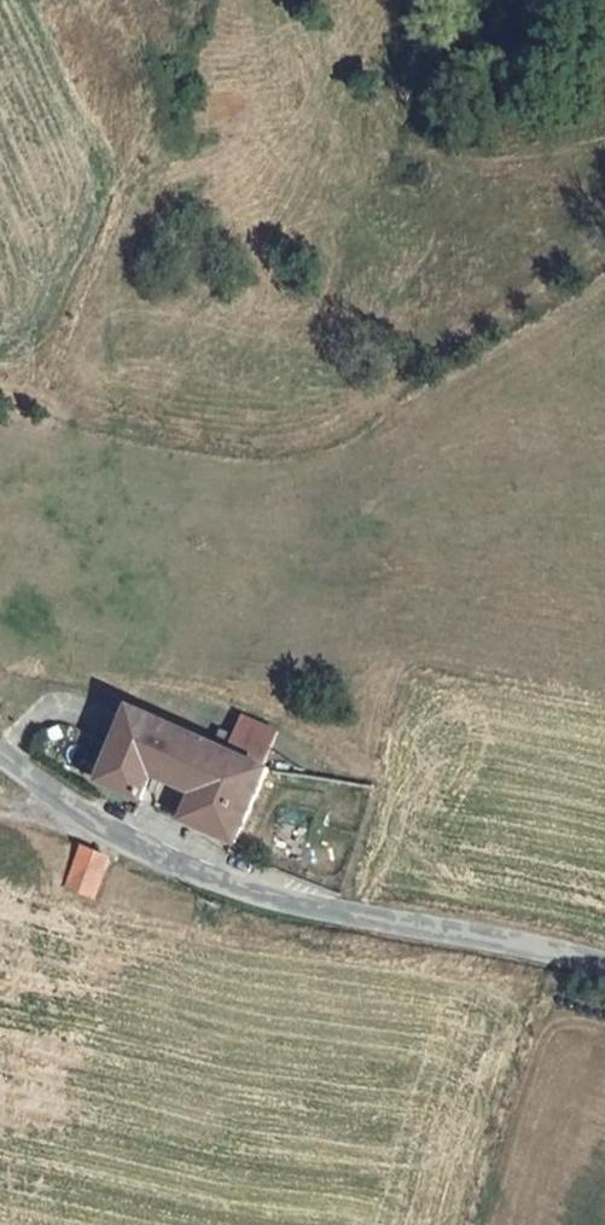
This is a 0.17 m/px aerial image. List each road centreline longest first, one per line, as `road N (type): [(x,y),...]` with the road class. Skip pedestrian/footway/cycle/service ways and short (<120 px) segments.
road 1 (unclassified): [(0,759),(177,869),(604,968)]

